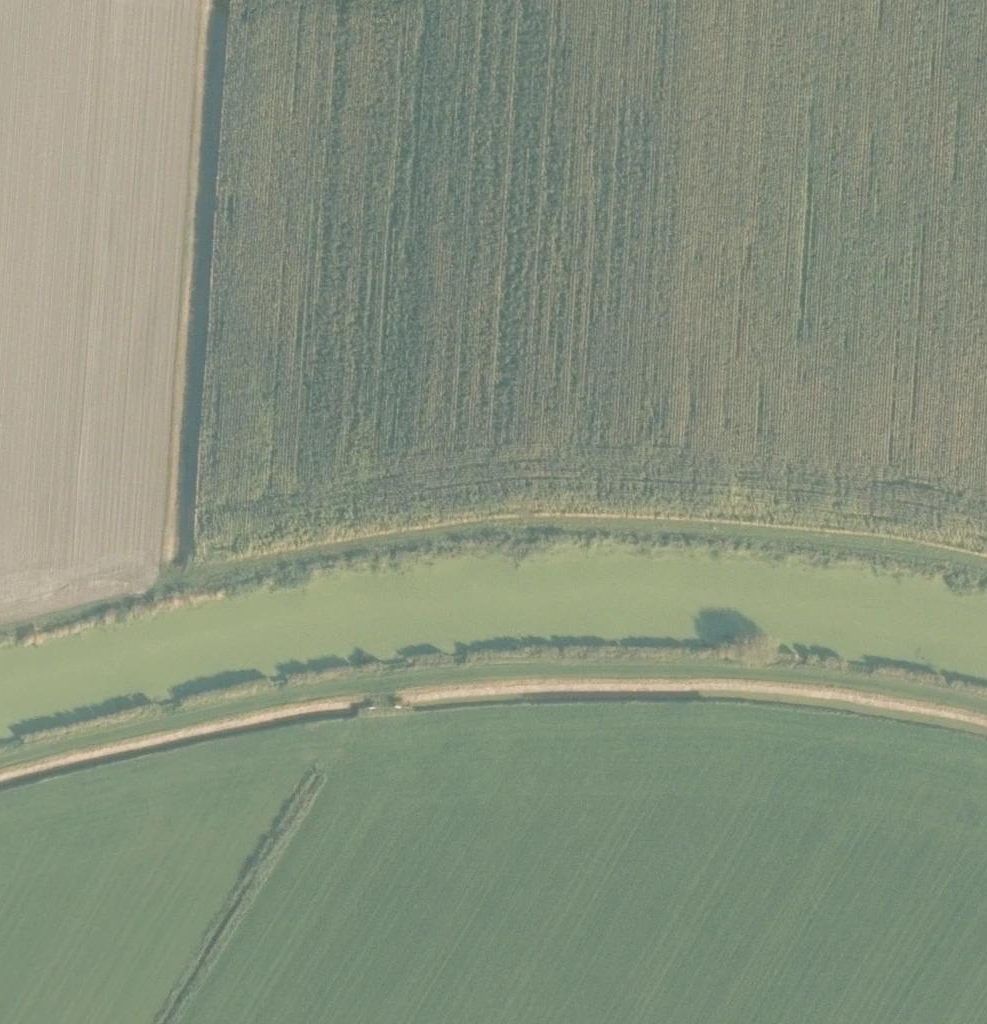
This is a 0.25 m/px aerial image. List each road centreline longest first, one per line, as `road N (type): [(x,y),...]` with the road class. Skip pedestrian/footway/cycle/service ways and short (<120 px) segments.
road 1 (track): [(0,764),(178,722),(416,679),(771,673),(986,712)]

